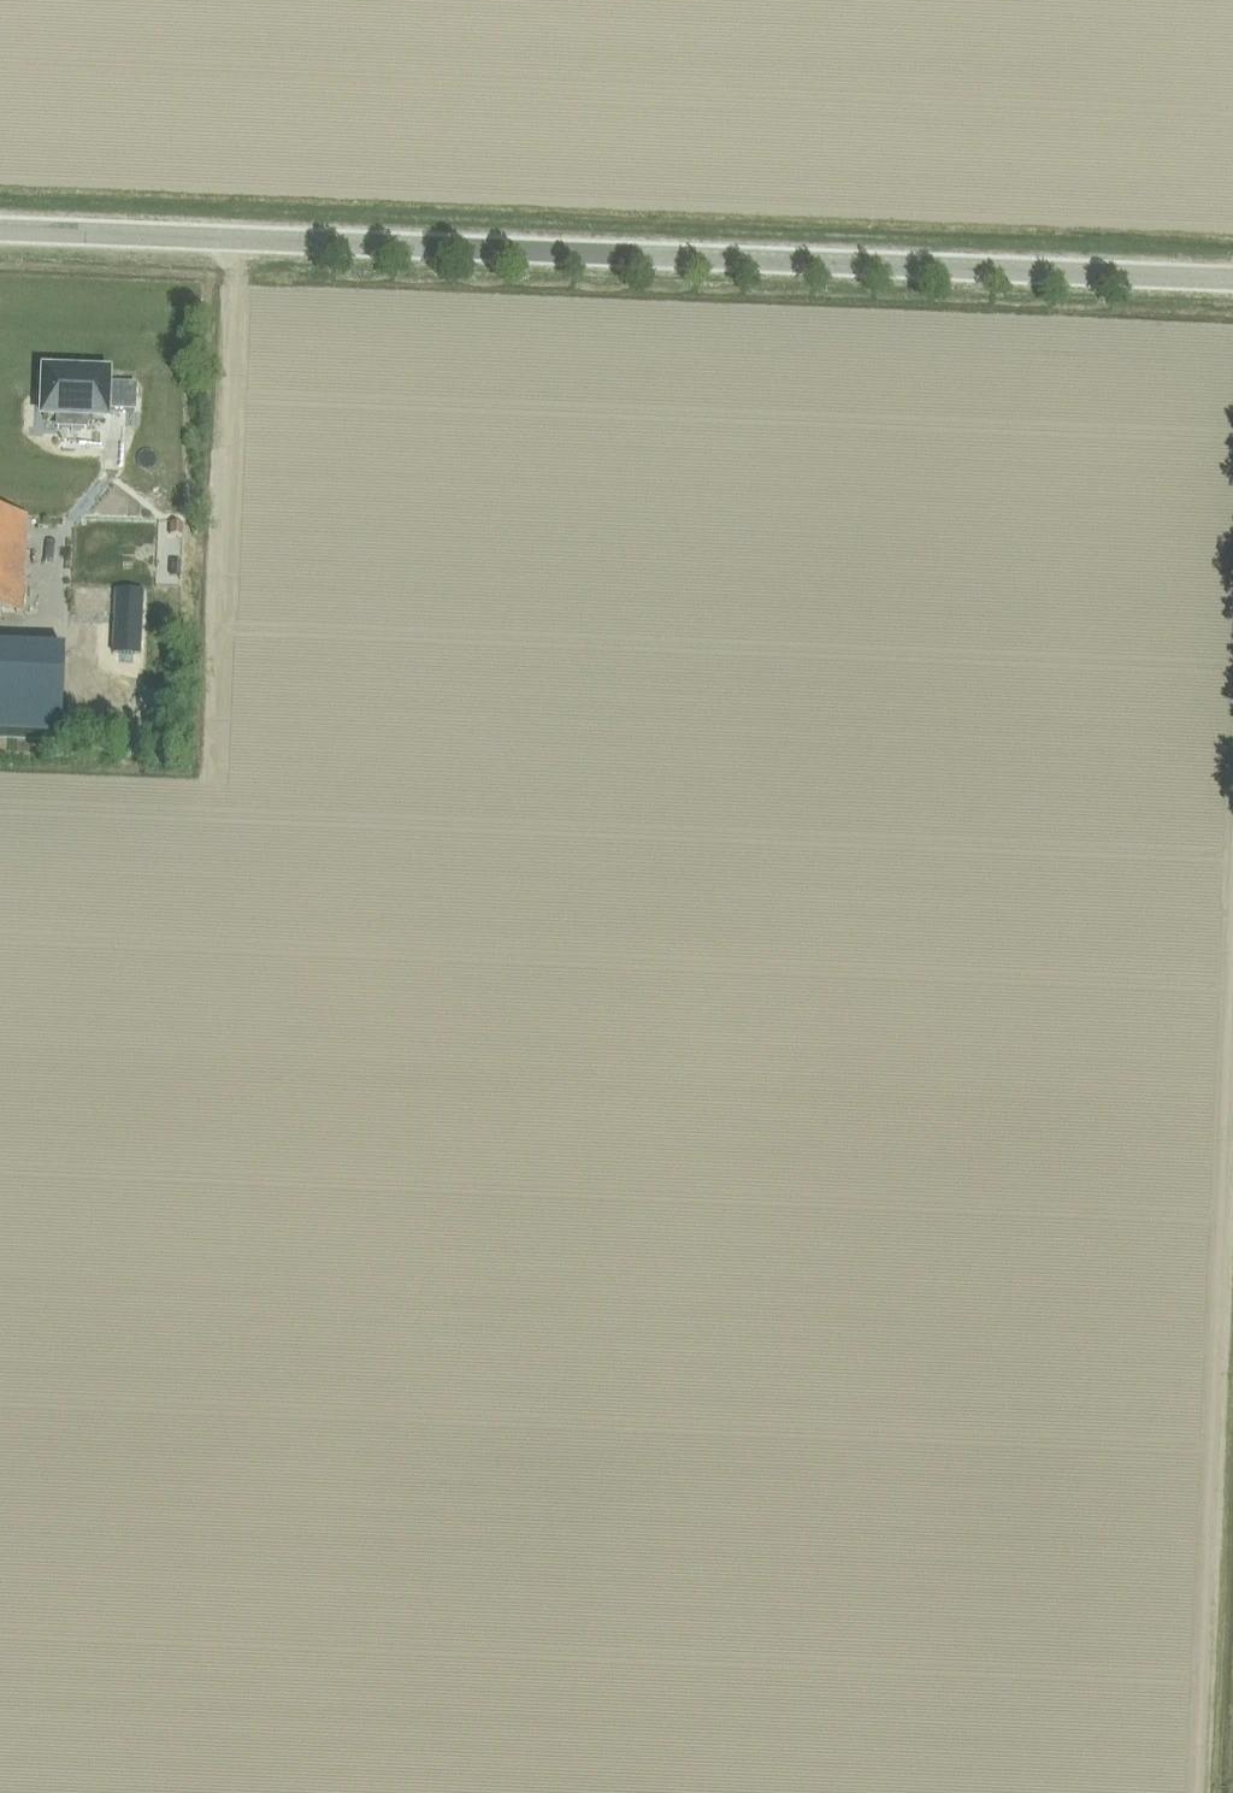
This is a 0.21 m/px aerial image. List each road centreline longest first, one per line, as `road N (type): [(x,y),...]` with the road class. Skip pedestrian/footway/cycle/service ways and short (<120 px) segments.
road 1 (unclassified): [(0,230),(1232,280)]

